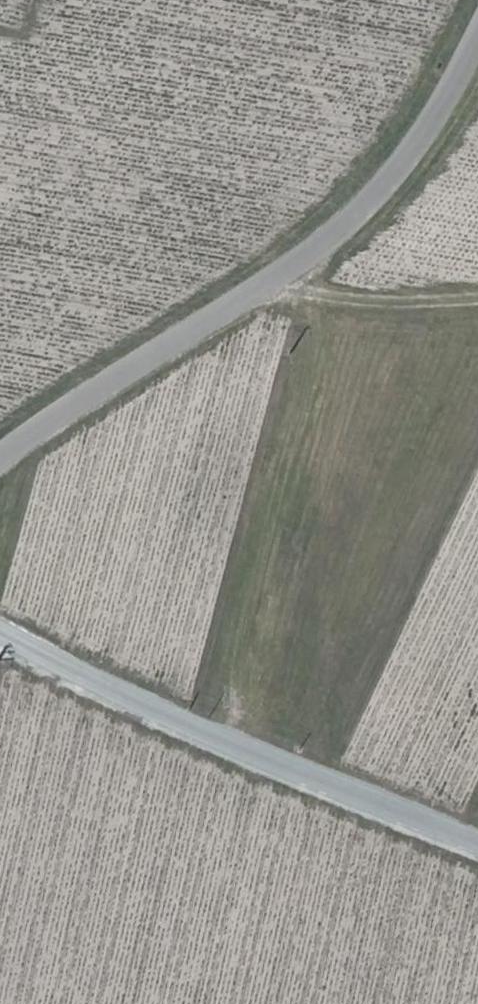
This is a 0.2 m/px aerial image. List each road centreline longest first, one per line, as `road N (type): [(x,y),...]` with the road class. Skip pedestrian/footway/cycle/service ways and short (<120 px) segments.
road 1 (residential): [(0,458),(277,275),(360,211),(477,46)]
road 2 (residential): [(477,834),(126,696),(0,629)]

